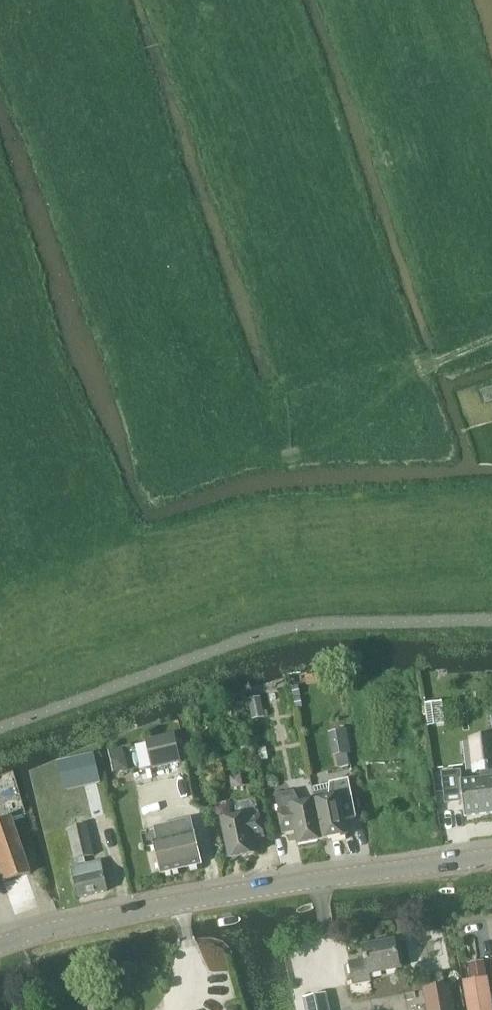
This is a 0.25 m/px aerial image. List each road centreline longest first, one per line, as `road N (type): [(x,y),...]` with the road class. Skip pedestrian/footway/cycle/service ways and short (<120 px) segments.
road 1 (unclassified): [(0,727),(294,625),(491,622)]
road 2 (secondary): [(0,950),(134,914),(491,857)]

